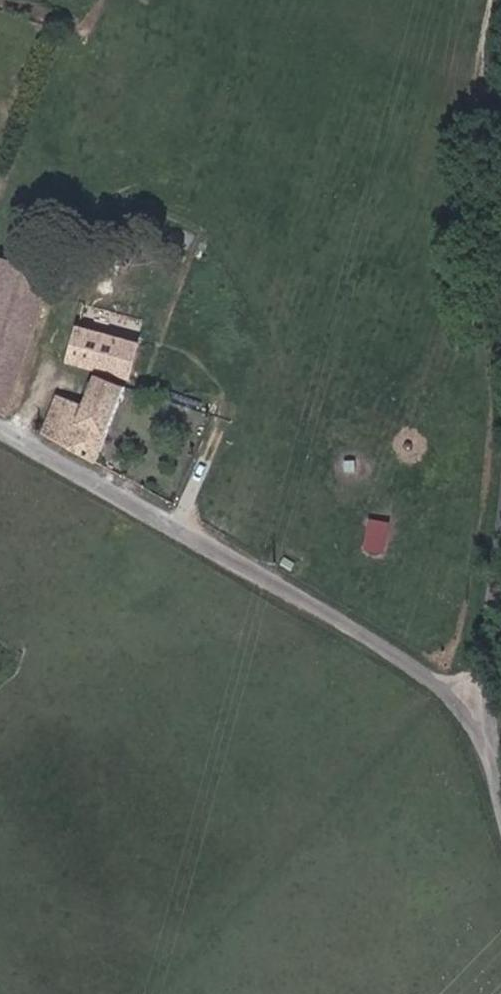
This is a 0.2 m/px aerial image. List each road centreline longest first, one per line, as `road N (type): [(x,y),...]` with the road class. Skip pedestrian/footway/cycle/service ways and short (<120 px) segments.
road 1 (unclassified): [(0,423),(441,681)]
road 2 (residential): [(500,525),(493,650)]

